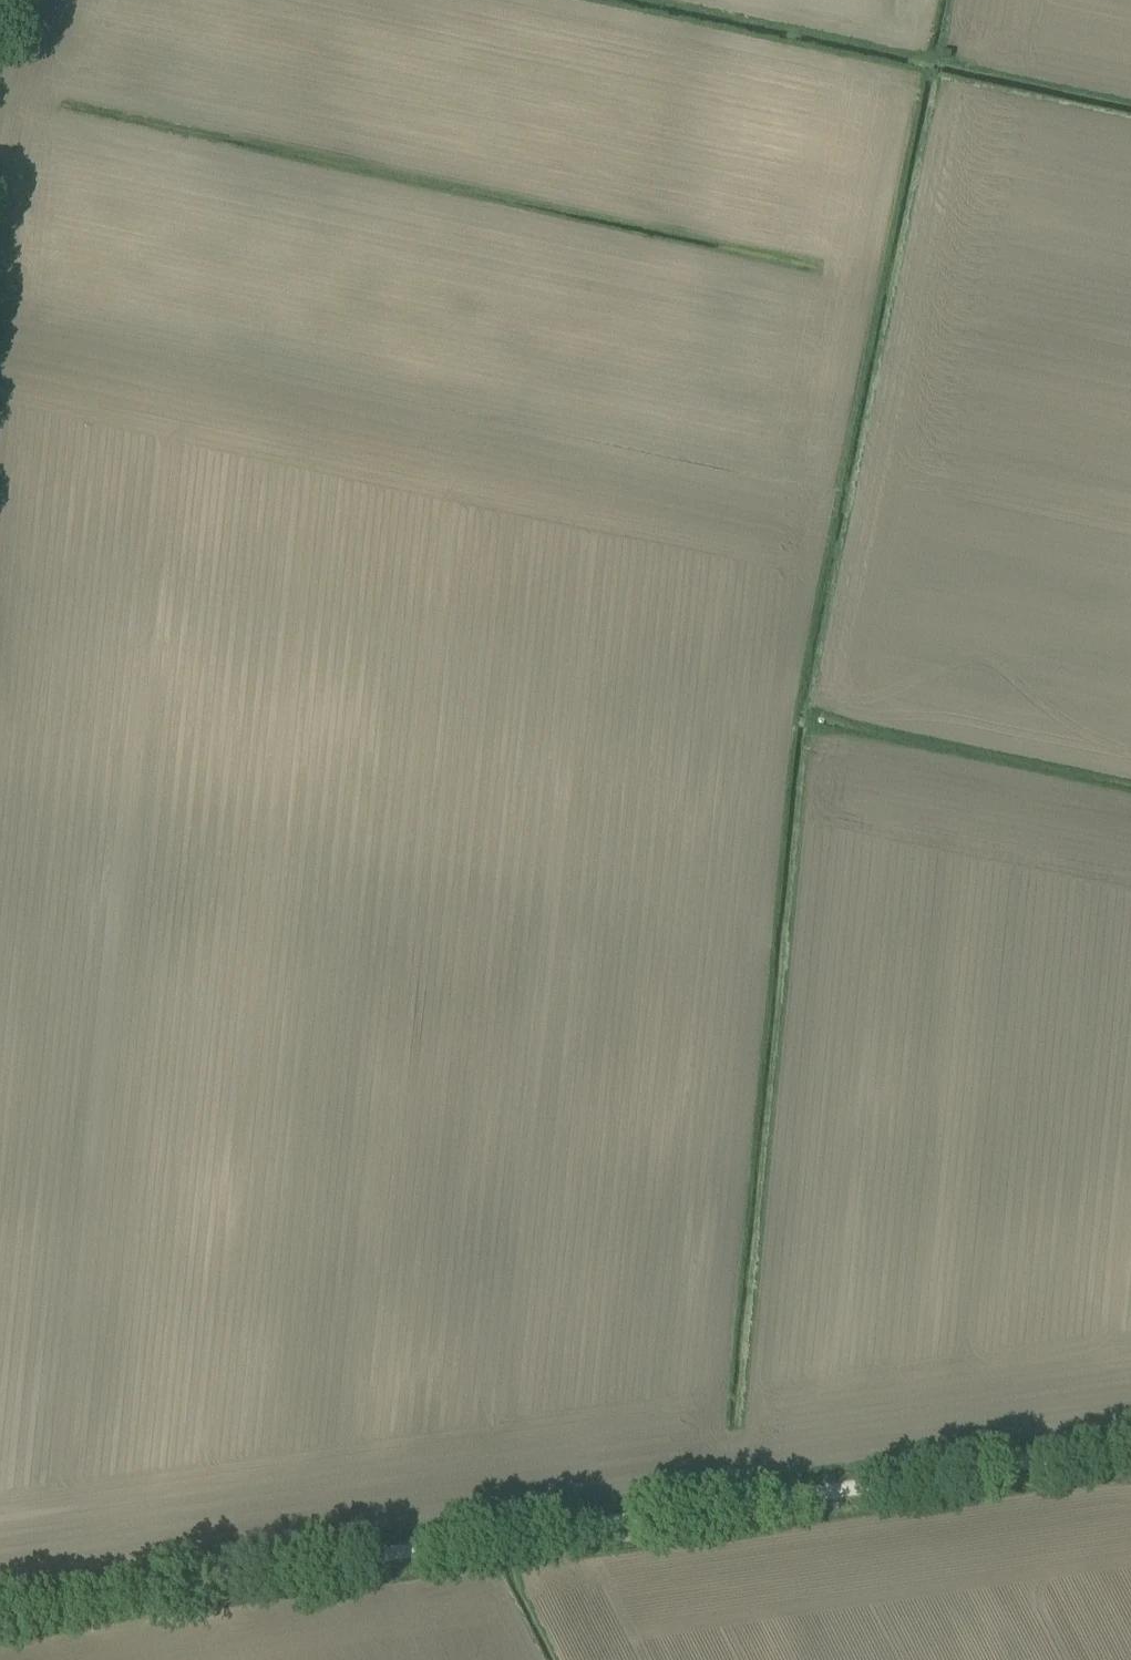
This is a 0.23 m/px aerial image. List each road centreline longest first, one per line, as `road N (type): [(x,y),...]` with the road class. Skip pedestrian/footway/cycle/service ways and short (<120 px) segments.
road 1 (track): [(1130,1449),(0,1607)]

